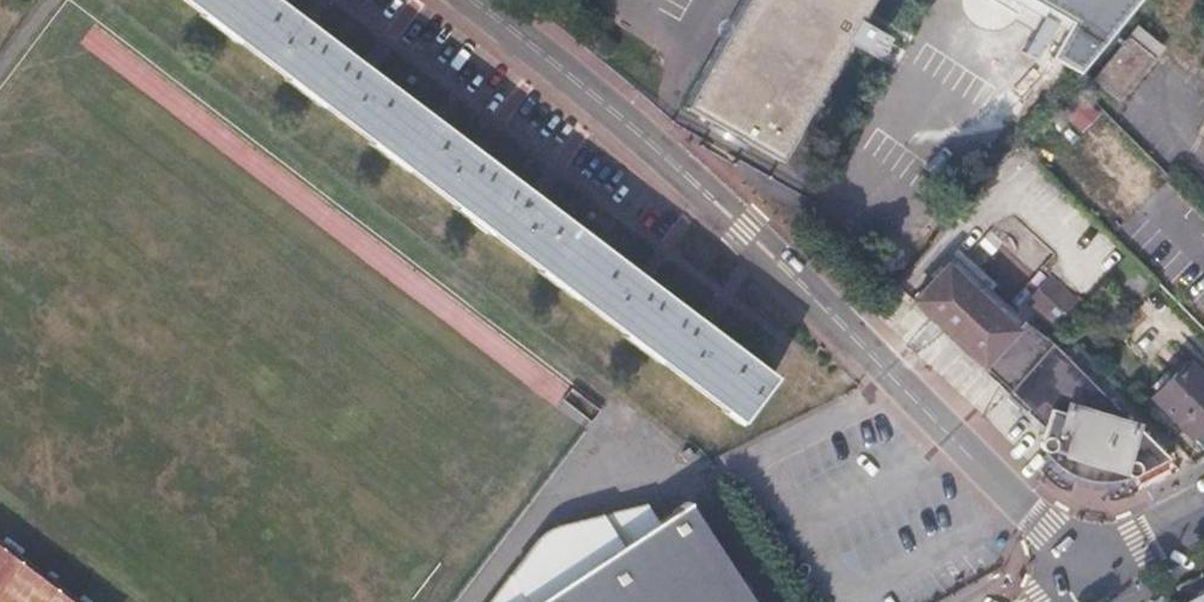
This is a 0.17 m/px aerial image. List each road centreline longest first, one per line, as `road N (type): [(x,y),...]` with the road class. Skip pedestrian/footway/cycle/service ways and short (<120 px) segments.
road 1 (residential): [(470,0),(632,126),(745,230),(1085,576)]
road 2 (residential): [(1085,576),(1203,508)]

